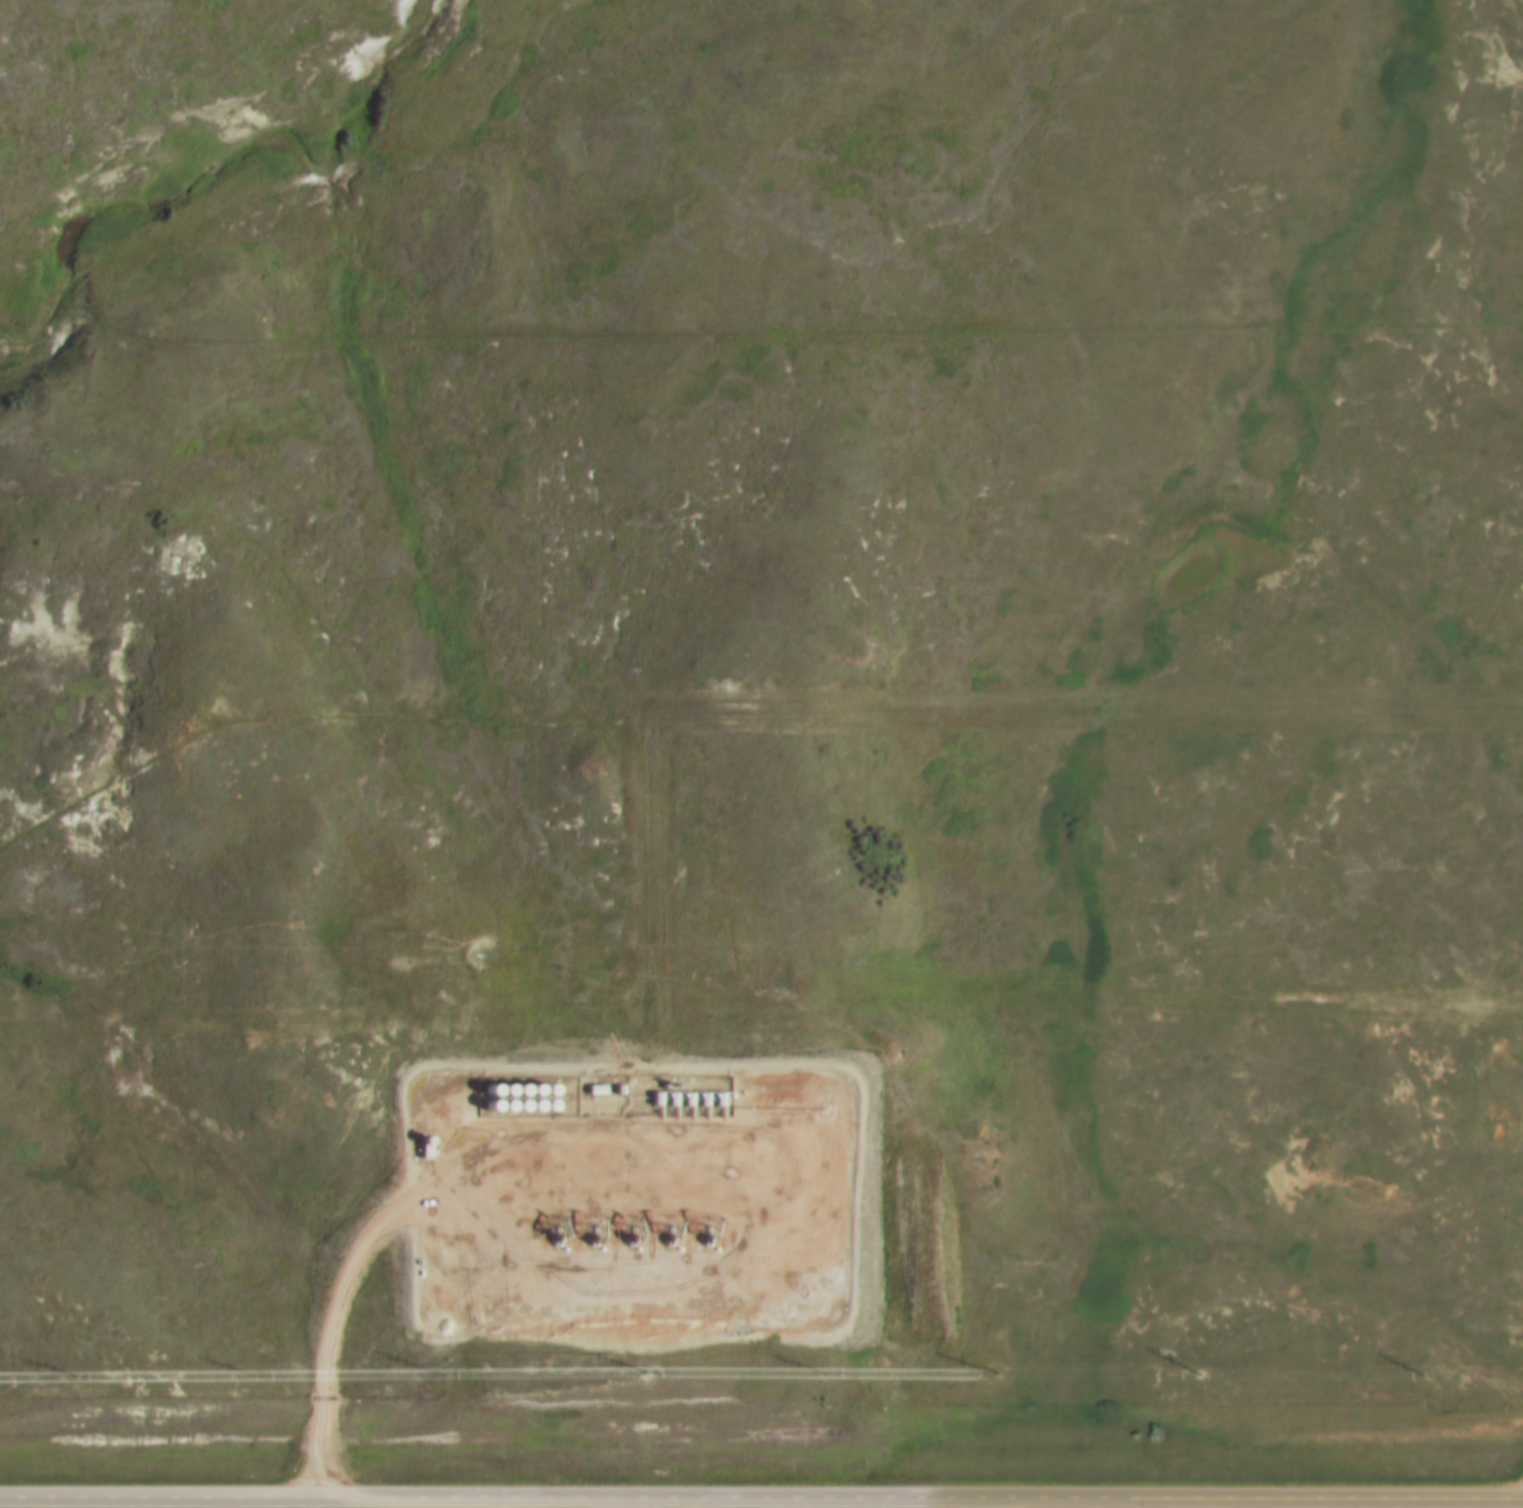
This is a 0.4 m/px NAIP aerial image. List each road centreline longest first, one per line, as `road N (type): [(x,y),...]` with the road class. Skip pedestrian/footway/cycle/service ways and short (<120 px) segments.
road 1 (secondary): [(1522,1501),(0,1499)]

